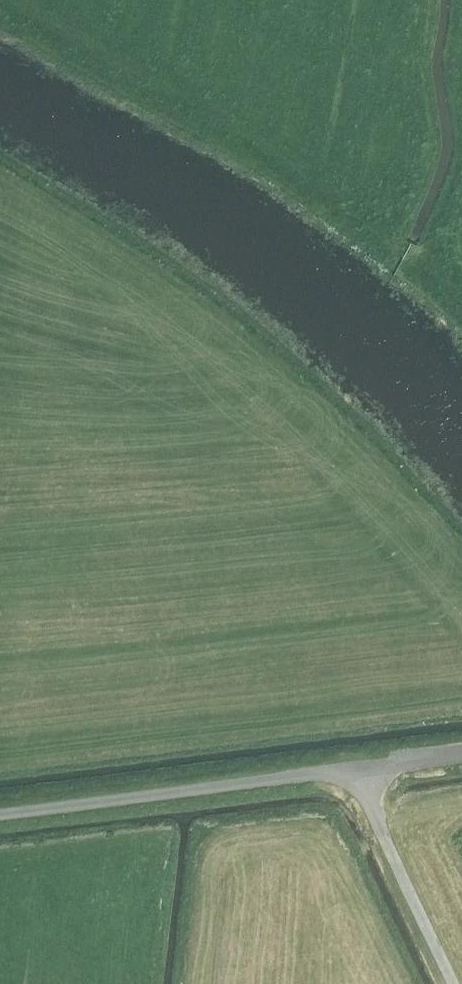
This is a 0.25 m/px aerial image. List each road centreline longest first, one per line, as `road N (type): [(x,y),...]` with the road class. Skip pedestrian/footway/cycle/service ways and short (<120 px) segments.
road 1 (unclassified): [(461,755),(0,816)]

